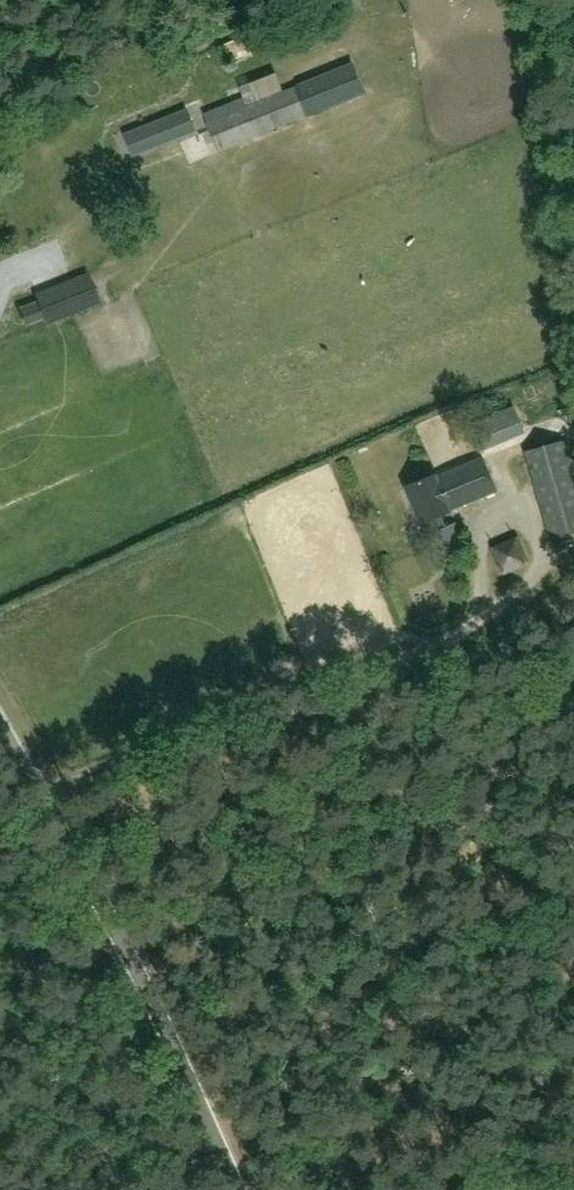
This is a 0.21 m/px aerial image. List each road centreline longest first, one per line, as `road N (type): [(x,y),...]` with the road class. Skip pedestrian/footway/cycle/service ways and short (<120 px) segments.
road 1 (unclassified): [(235,1189),(0,729)]
road 2 (track): [(38,801),(69,794),(419,640)]

